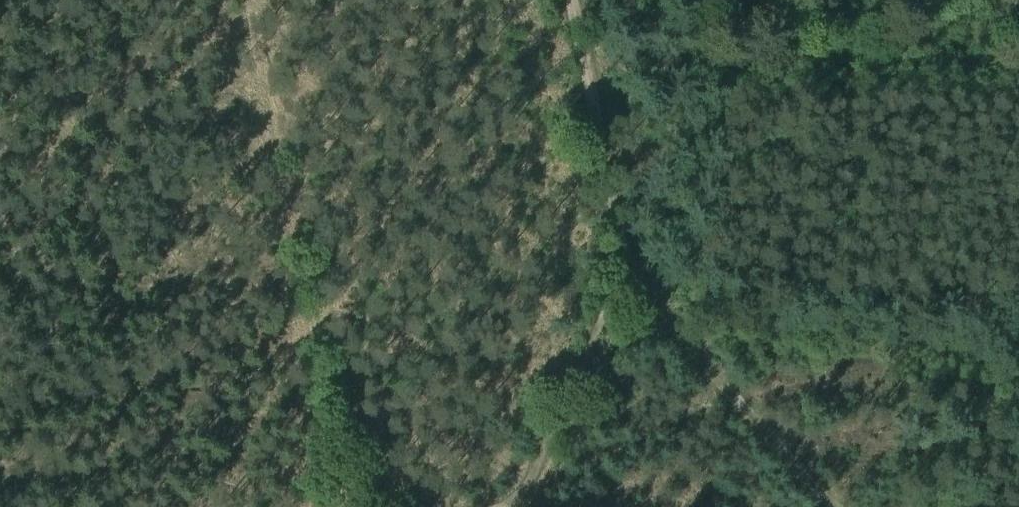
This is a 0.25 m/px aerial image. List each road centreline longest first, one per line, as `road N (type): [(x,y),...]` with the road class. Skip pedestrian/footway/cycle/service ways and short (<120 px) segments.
road 1 (track): [(842,506),(629,275)]
road 2 (track): [(629,275),(630,226),(586,0)]
road 3 (track): [(629,275),(516,506)]

